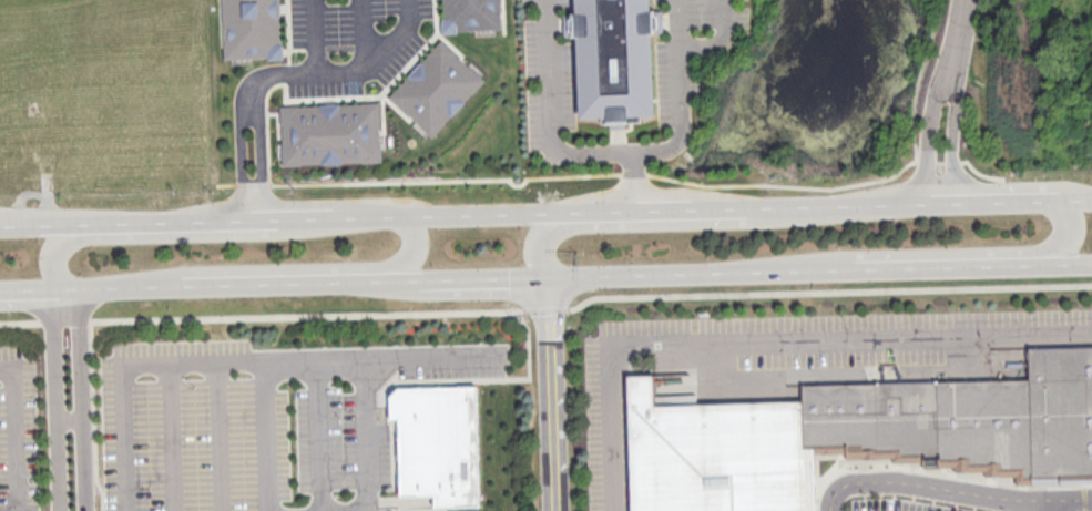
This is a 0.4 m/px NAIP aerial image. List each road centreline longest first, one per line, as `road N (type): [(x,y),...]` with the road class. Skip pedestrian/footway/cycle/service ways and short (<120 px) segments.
road 1 (secondary): [(548,285),(853,269)]
road 2 (residential): [(948,200),(950,76),(936,99),(922,201)]
road 3 (secondary): [(563,211),(330,214)]
road 4 (residential): [(548,285),(559,510)]
road 5 (secondary): [(183,285),(407,282)]
road 6 (secondary): [(948,200),(747,205)]
road 7 (secondary): [(278,215),(80,219)]
road 8 (secondary): [(853,269),(1043,263)]
road 9 (secondary): [(50,288),(183,285)]

